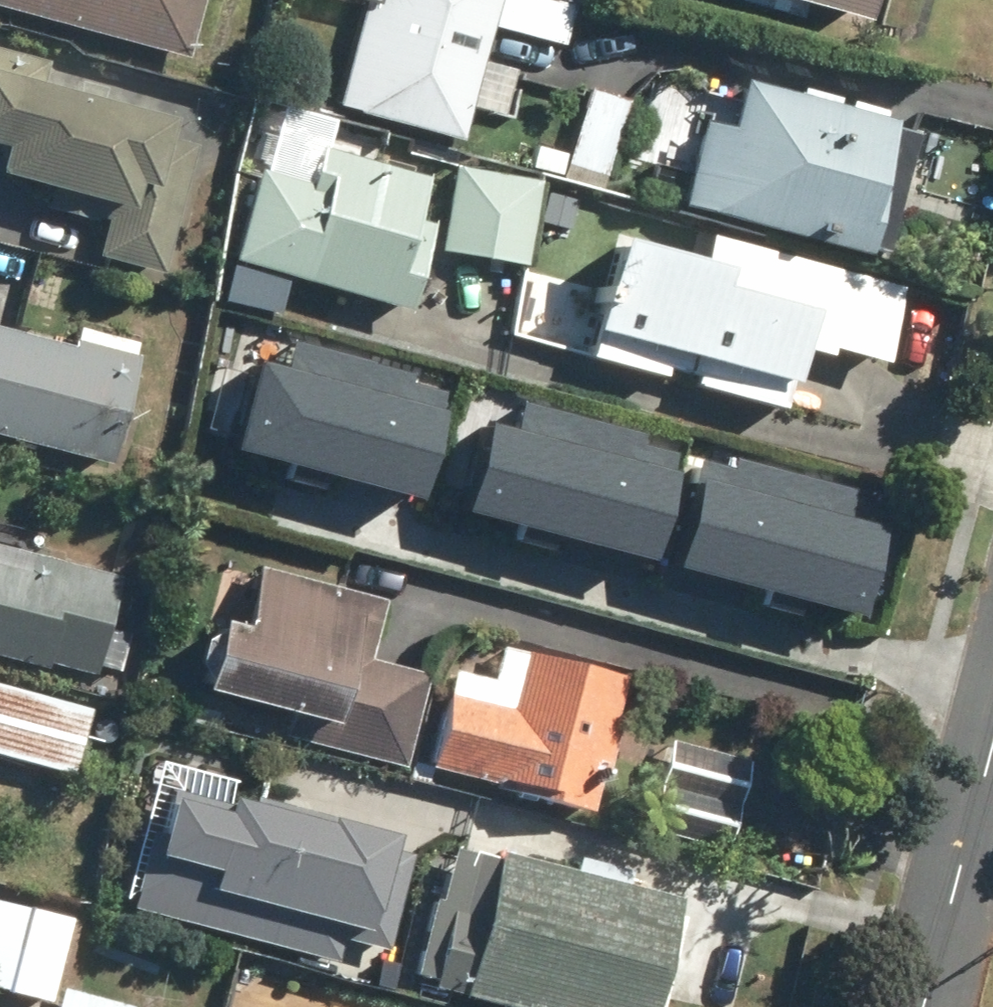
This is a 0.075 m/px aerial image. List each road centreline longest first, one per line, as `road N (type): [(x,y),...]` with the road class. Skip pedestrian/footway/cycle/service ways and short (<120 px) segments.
road 1 (residential): [(992,735),(921,1006)]

